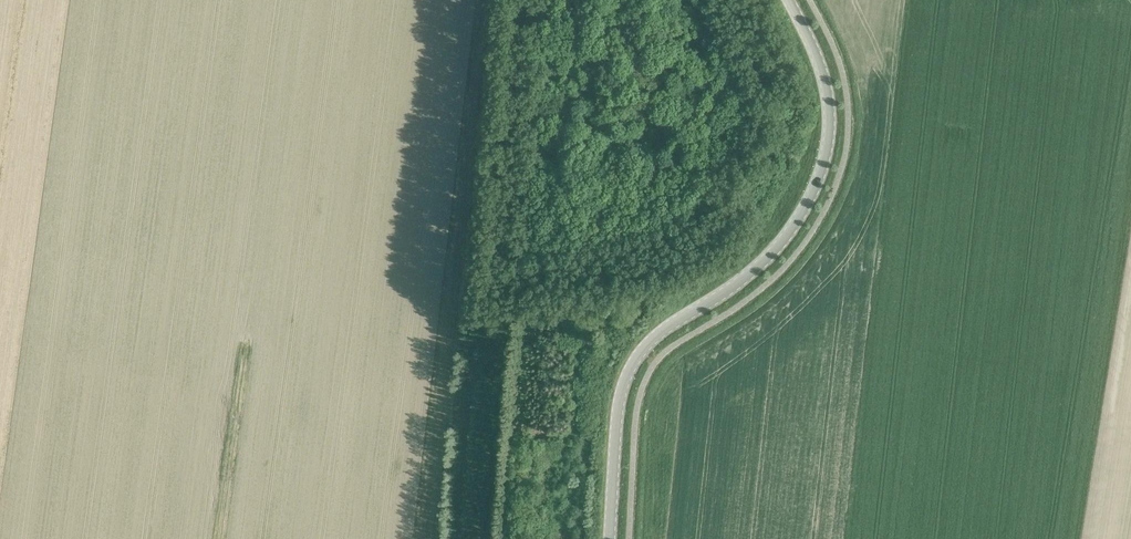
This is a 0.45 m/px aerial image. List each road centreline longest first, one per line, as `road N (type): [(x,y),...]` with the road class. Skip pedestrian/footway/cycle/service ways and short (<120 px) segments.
road 1 (tertiary): [(610,538),(619,401),(631,367),(653,338),(773,253),(823,167),(826,86),(788,0)]

